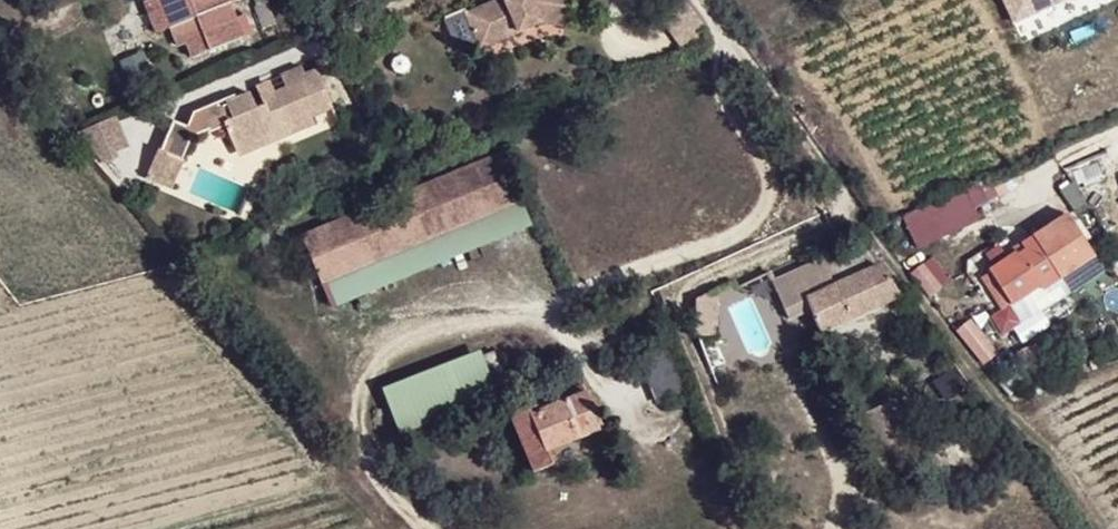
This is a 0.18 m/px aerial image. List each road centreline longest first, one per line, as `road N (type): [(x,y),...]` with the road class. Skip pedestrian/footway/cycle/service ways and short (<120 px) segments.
road 1 (track): [(1089,528),(902,274)]
road 2 (track): [(362,365),(359,419),(385,485),(426,528)]

